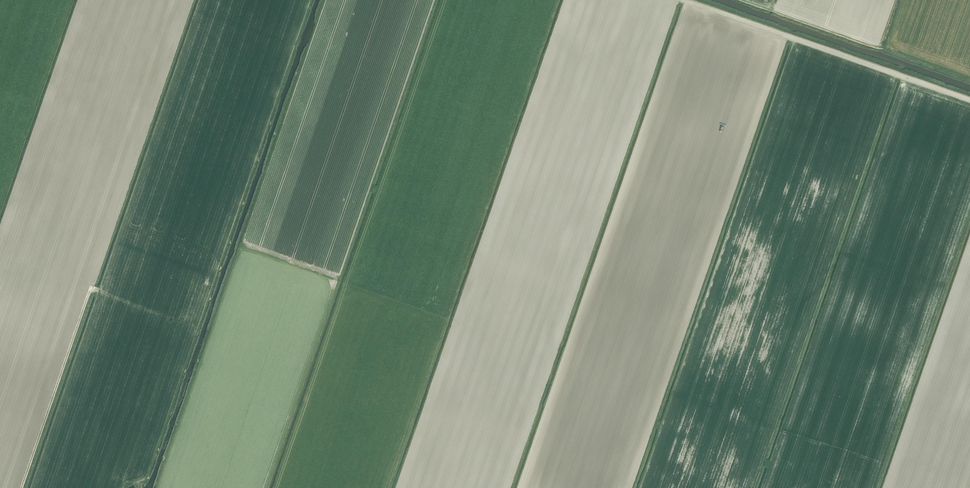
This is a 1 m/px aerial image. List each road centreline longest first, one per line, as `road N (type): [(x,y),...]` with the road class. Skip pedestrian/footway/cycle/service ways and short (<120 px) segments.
road 1 (track): [(99,290),(90,293),(22,487)]

